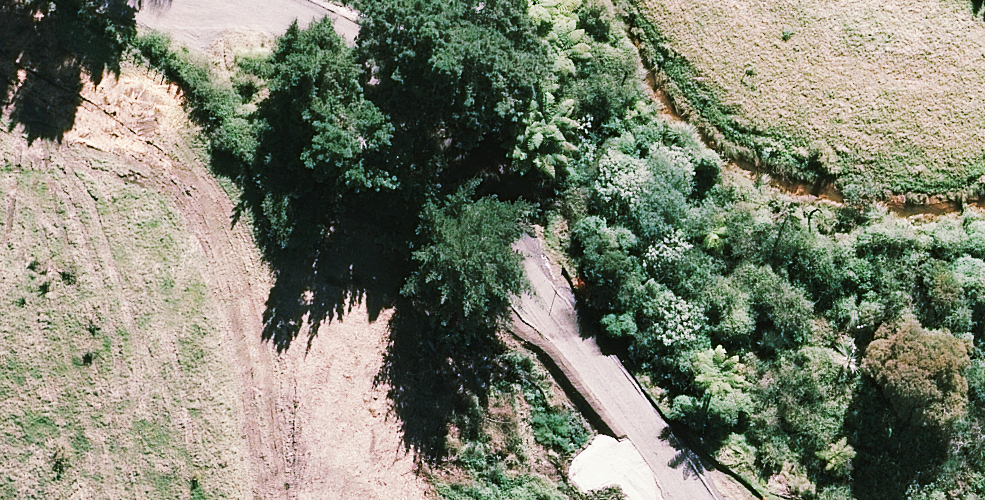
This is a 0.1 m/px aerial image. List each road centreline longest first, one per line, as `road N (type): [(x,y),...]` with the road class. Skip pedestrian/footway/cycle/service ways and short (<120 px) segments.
road 1 (motorway): [(984,362),(799,337),(153,342),(0,360)]
road 2 (motorway): [(0,236),(125,222),(694,202),(984,224)]

